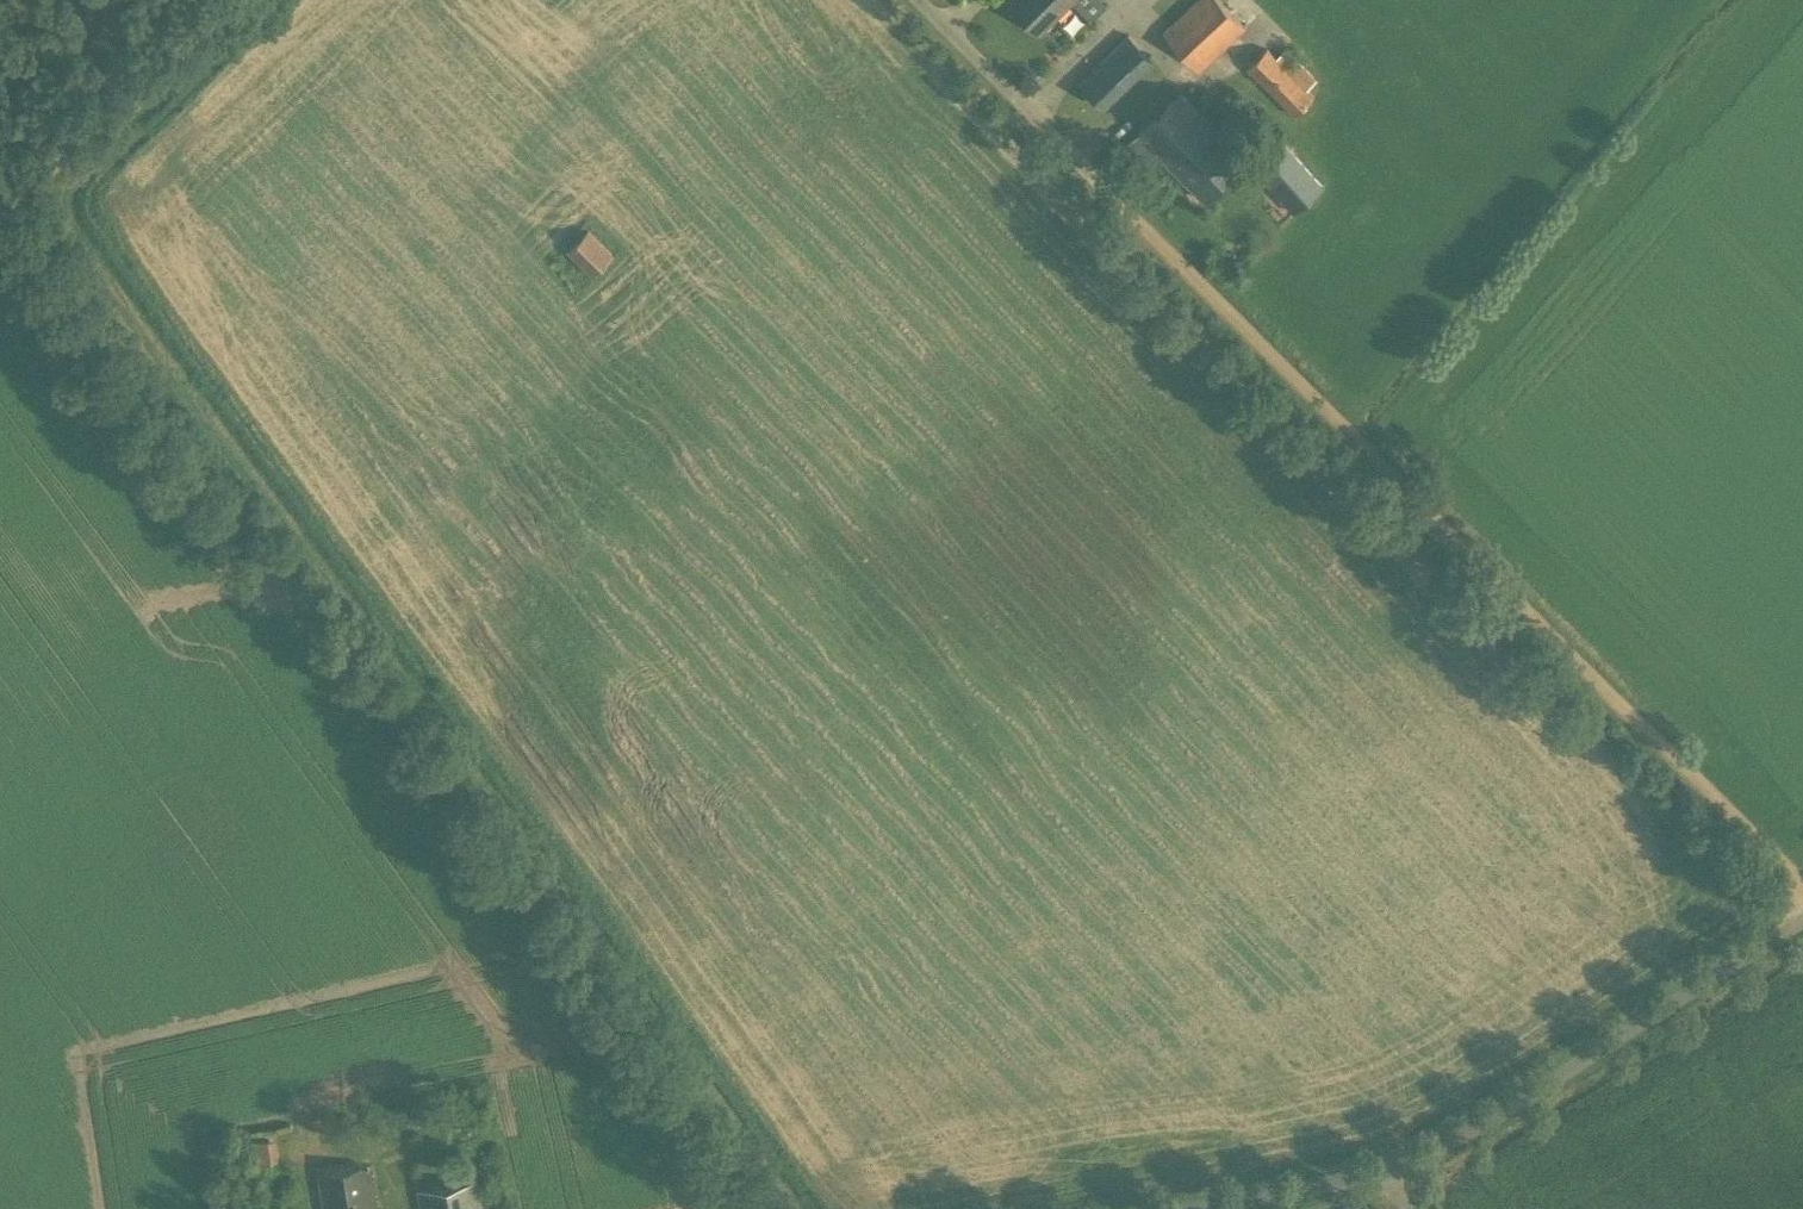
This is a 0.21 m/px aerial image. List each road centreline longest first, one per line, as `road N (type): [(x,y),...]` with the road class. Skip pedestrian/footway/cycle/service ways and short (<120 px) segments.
road 1 (track): [(1802,886),(1140,208)]
road 2 (unclassified): [(1205,1208),(1378,1174),(1443,1147),(1802,918)]
road 3 (unclassified): [(1140,208),(932,0)]

